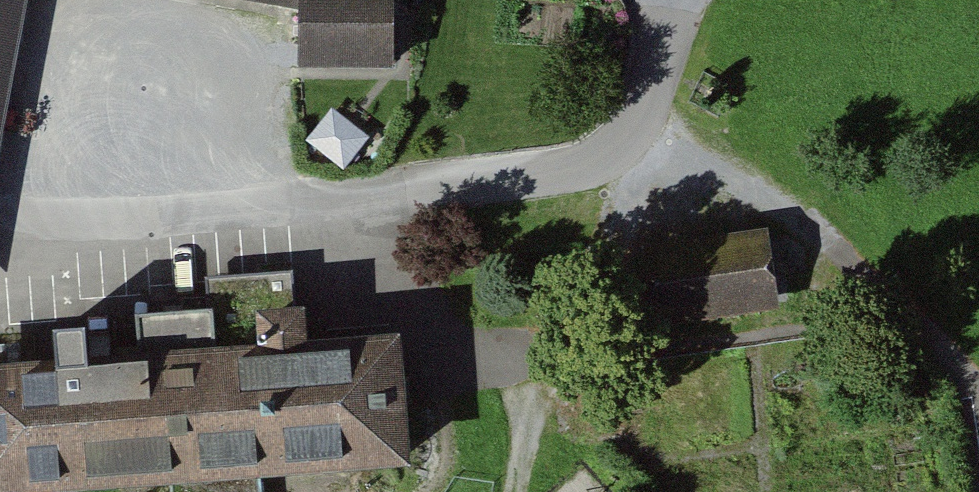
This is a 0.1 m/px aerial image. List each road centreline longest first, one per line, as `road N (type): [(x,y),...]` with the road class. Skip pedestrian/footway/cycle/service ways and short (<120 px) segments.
road 1 (track): [(515,491),(528,381),(451,360),(377,191),(527,175),(599,155),(640,116),(672,0)]
road 2 (track): [(640,116),(791,212),(961,367),(978,462)]
road 3 (track): [(377,191),(28,224)]

